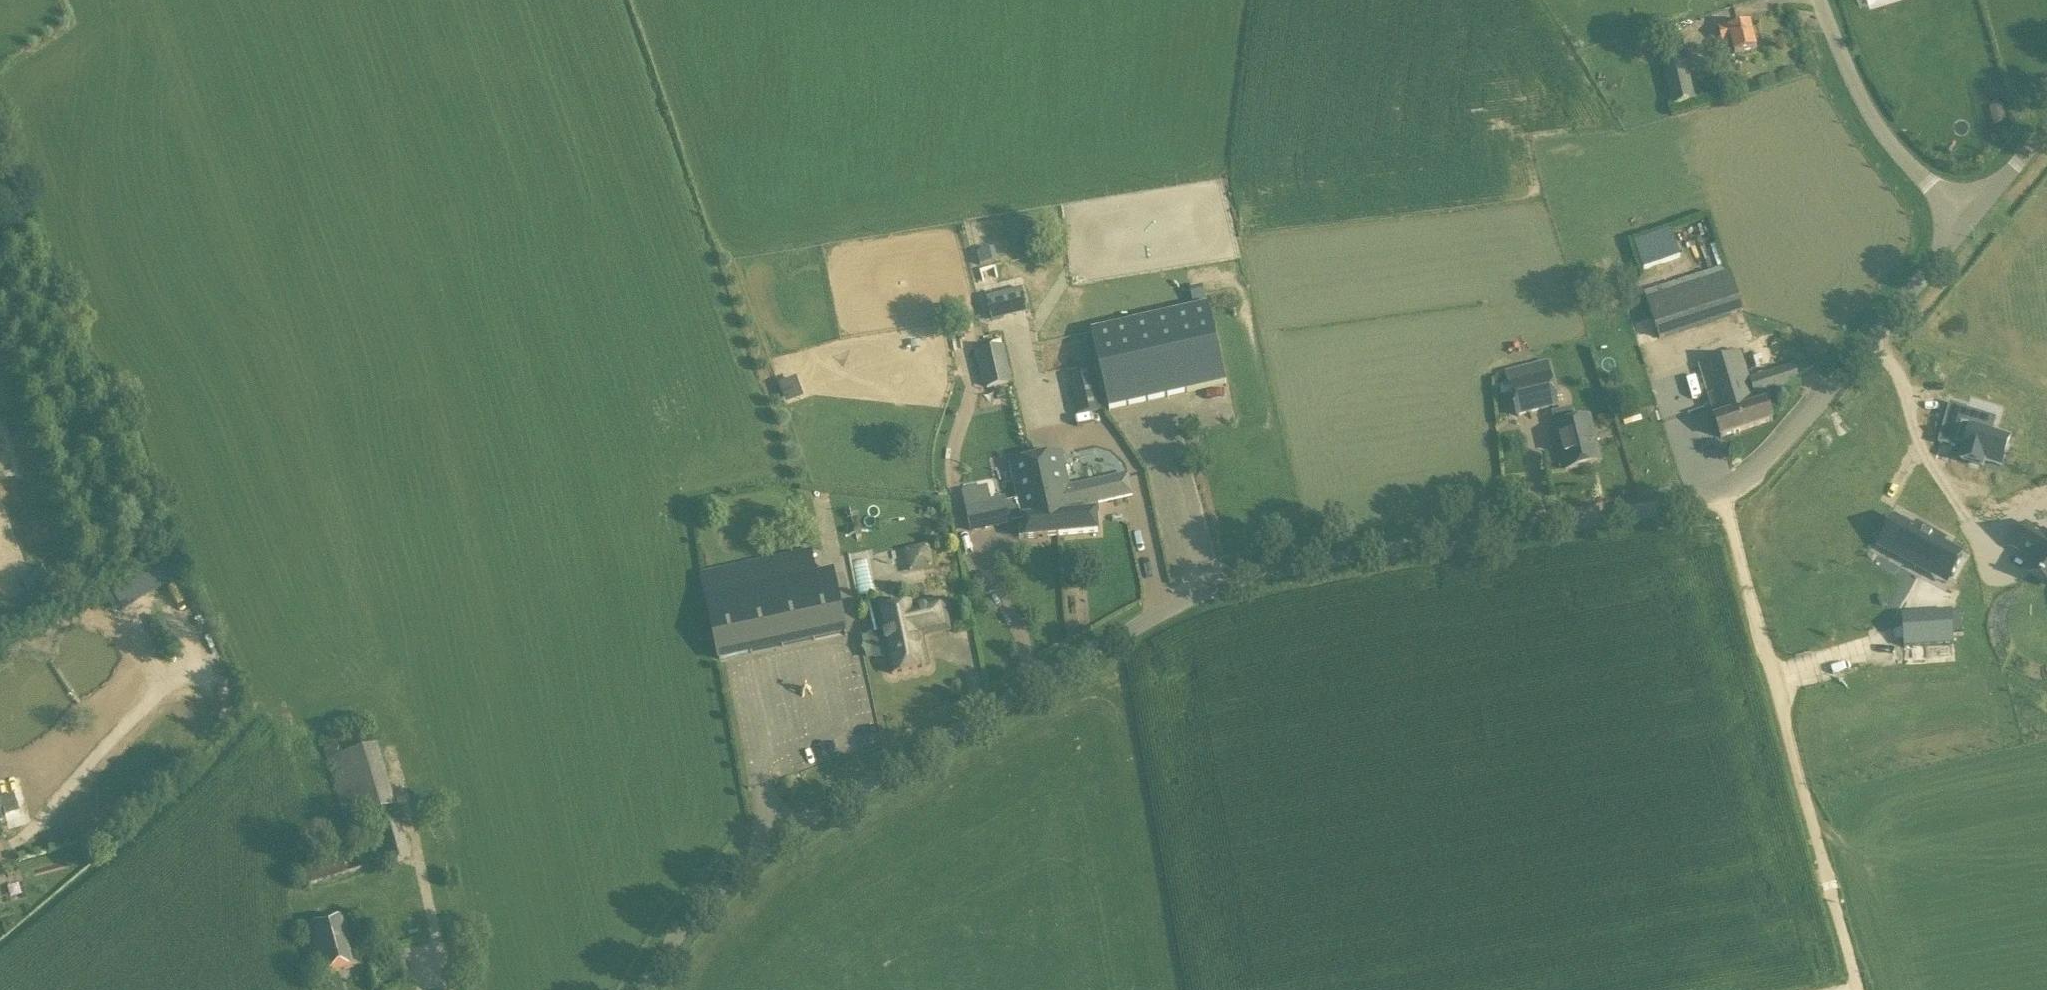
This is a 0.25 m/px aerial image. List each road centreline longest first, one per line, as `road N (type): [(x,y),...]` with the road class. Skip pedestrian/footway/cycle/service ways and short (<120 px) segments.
road 1 (unclassified): [(643,989),(678,934),(769,836),(1181,598),(1260,568),(1324,555),(1724,490),(1871,335)]
road 2 (track): [(1724,490),(1858,989)]
road 3 (unclassified): [(1967,213),(1906,161),(1880,124),(1819,0)]
road 4 (residential): [(1871,335),(1901,372),(1921,450),(1985,542)]
road 5 (unclassified): [(1871,335),(1967,213)]
road 6 (unclassified): [(1967,213),(2046,121)]

